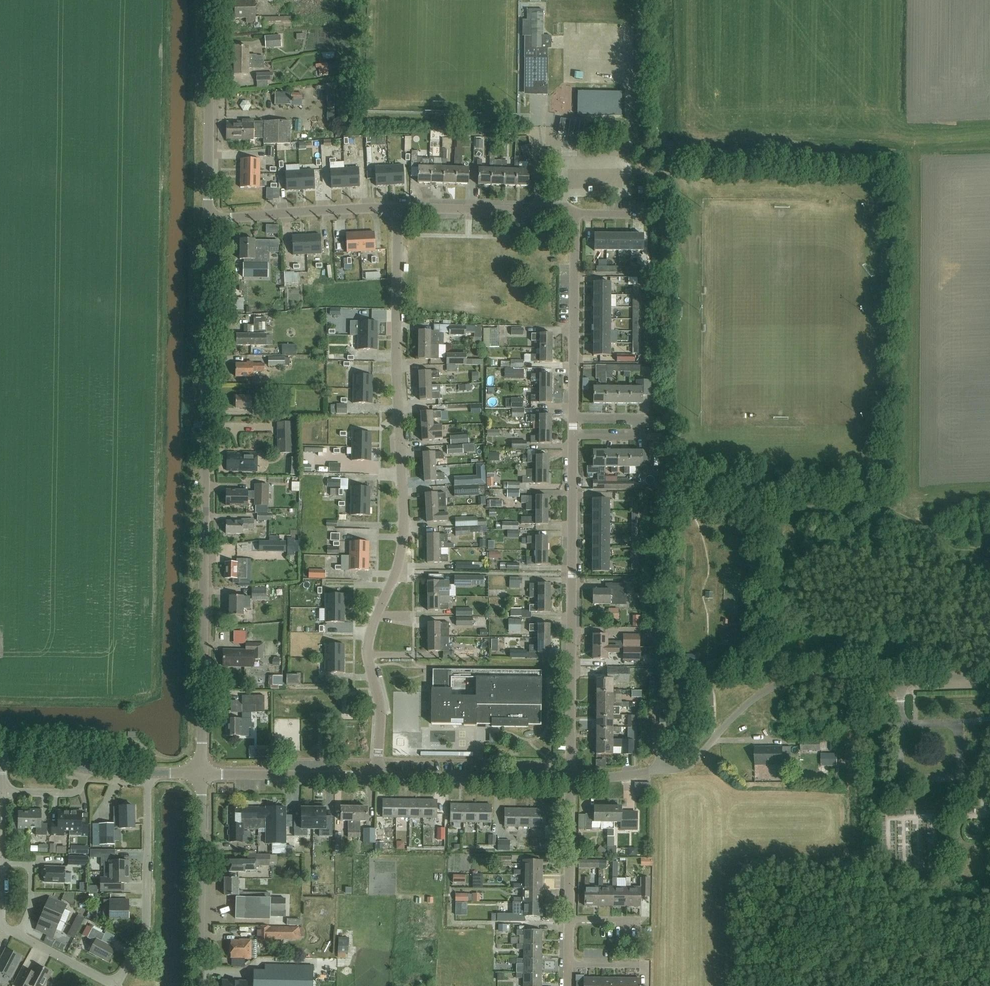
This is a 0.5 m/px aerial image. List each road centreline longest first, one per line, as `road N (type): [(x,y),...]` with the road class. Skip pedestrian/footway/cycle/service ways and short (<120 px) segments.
road 1 (residential): [(378,776),(382,714),(368,651),(403,540),(397,207)]
road 2 (tertiary): [(202,775),(208,216)]
road 3 (unclassified): [(989,675),(780,683),(741,707),(687,764),(570,778)]
road 4 (residential): [(570,778),(573,439)]
road 5 (tertiary): [(208,216),(210,0)]
road 6 (tertiary): [(199,985),(202,775)]
road 7 (residential): [(573,416),(574,214)]
road 8 (unclassified): [(570,778),(378,776)]
road 9 (residential): [(208,216),(397,207)]
road 10 (unclassified): [(378,776),(202,775)]
road 11 (residential): [(147,927),(114,985),(20,935)]
road 12 (residential): [(147,927),(150,774)]
road 13 (residential): [(573,439),(636,439),(636,417),(573,416)]
road 14 (residential): [(397,207),(539,211)]
road 15 (residential): [(569,918),(570,778)]

